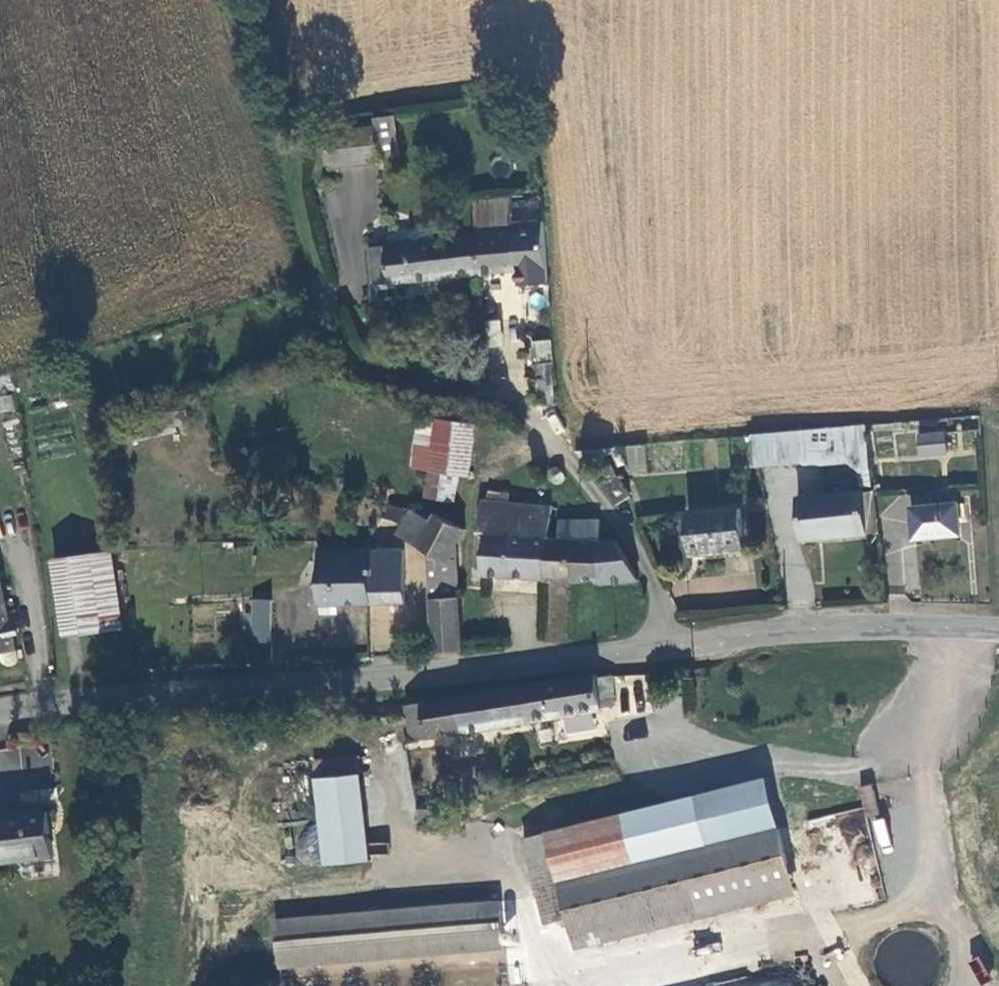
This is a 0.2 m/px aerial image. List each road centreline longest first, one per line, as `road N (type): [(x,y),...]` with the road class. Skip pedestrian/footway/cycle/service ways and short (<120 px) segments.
road 1 (tertiary): [(0,715),(124,697),(472,675),(771,631),(998,632)]

